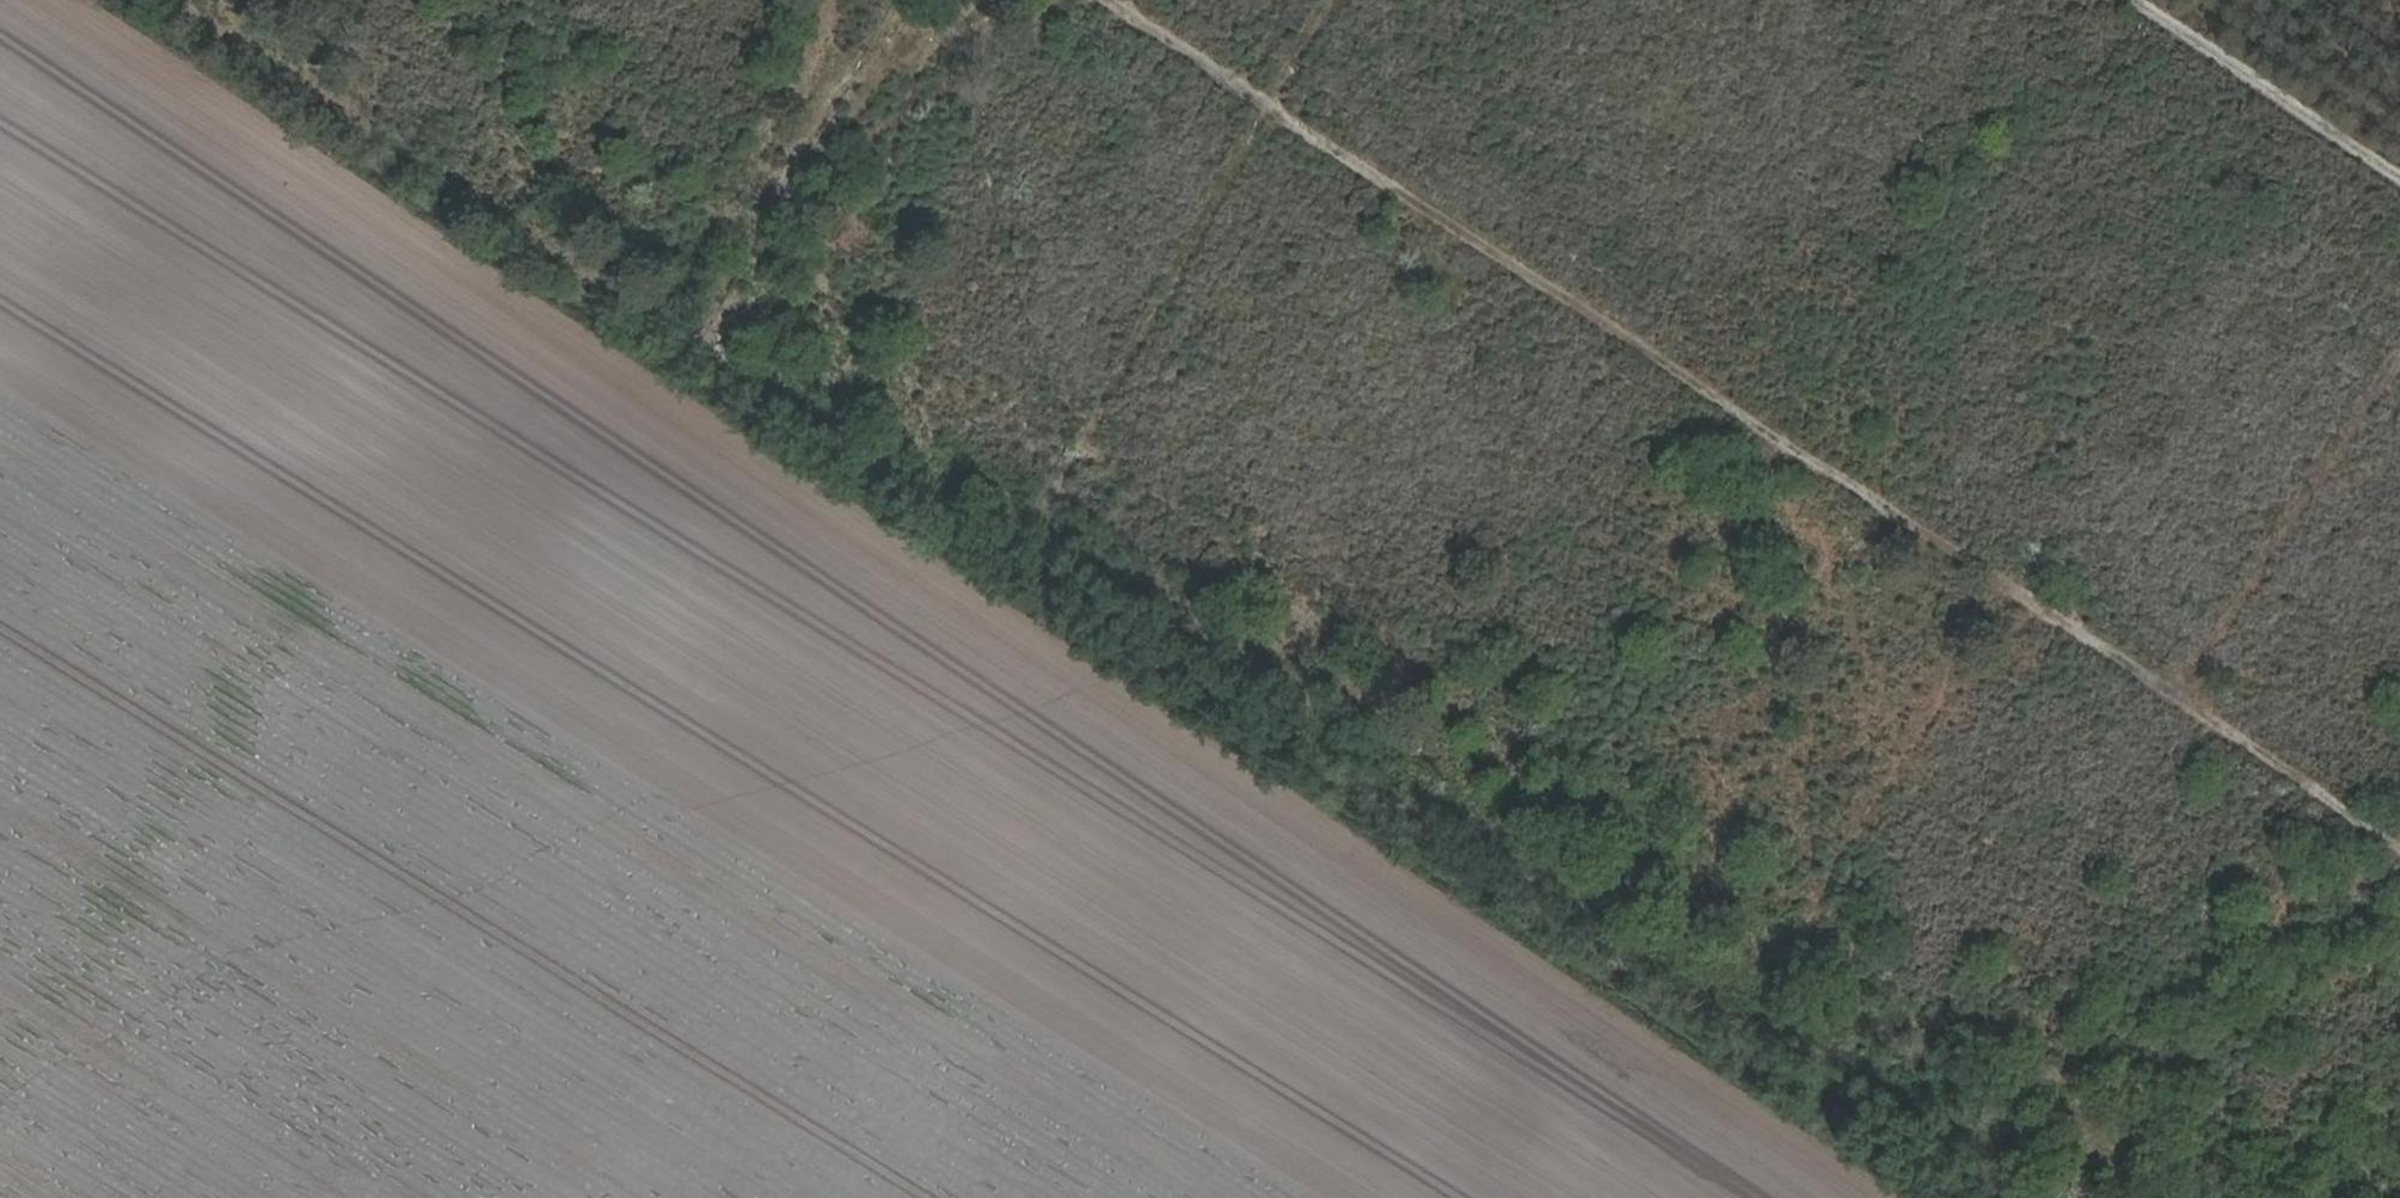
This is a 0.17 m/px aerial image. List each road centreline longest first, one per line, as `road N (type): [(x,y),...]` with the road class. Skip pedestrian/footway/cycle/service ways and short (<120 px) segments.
road 1 (track): [(53,0),(1882,1197)]
road 2 (track): [(2399,170),(2143,0)]
road 3 (track): [(1514,1197),(1628,1030)]

